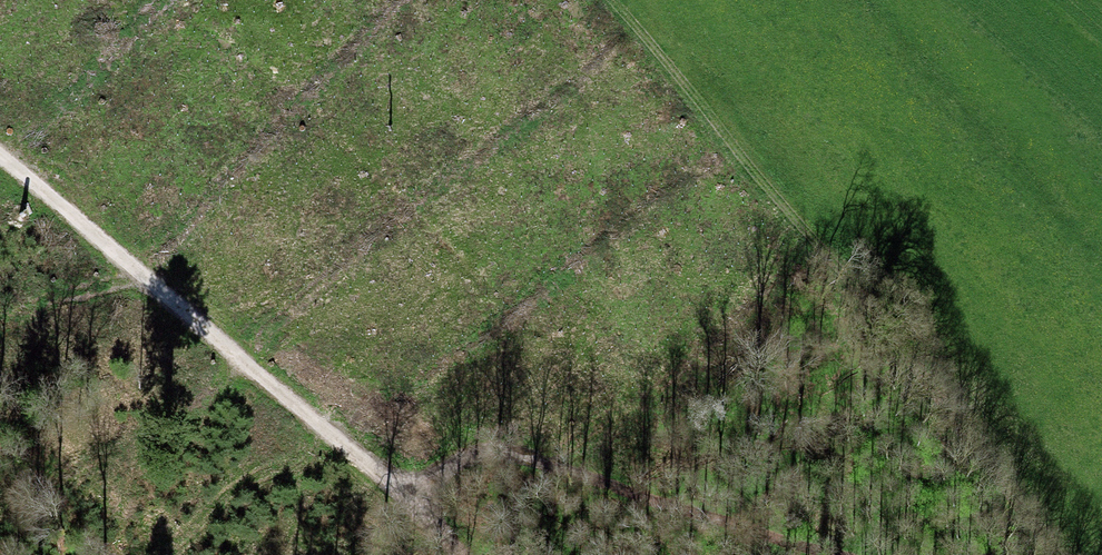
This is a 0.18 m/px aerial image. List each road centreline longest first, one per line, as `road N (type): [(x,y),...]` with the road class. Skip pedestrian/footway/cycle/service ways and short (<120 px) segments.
road 1 (track): [(1044,554),(575,0)]
road 2 (track): [(447,554),(426,527),(0,191)]
road 3 (track): [(815,554),(578,489),(474,471),(368,482)]

